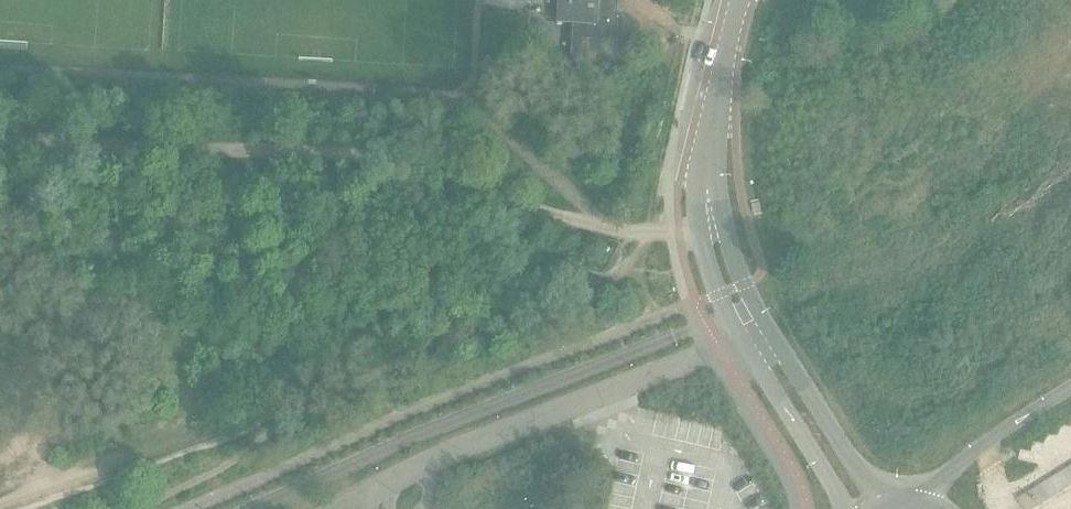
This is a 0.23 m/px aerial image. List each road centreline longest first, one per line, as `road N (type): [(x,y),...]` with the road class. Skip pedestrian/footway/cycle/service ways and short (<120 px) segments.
road 1 (track): [(616,231),(477,189),(396,145),(0,139)]
road 2 (unclassified): [(882,507),(756,306),(707,189)]
road 3 (unclassified): [(707,189),(698,230),(729,316),(846,508)]
road 4 (unclassified): [(707,189),(717,95),(740,0)]
road 5 (primary): [(1070,391),(975,453),(918,503)]
road 6 (primary): [(1070,445),(969,508)]

